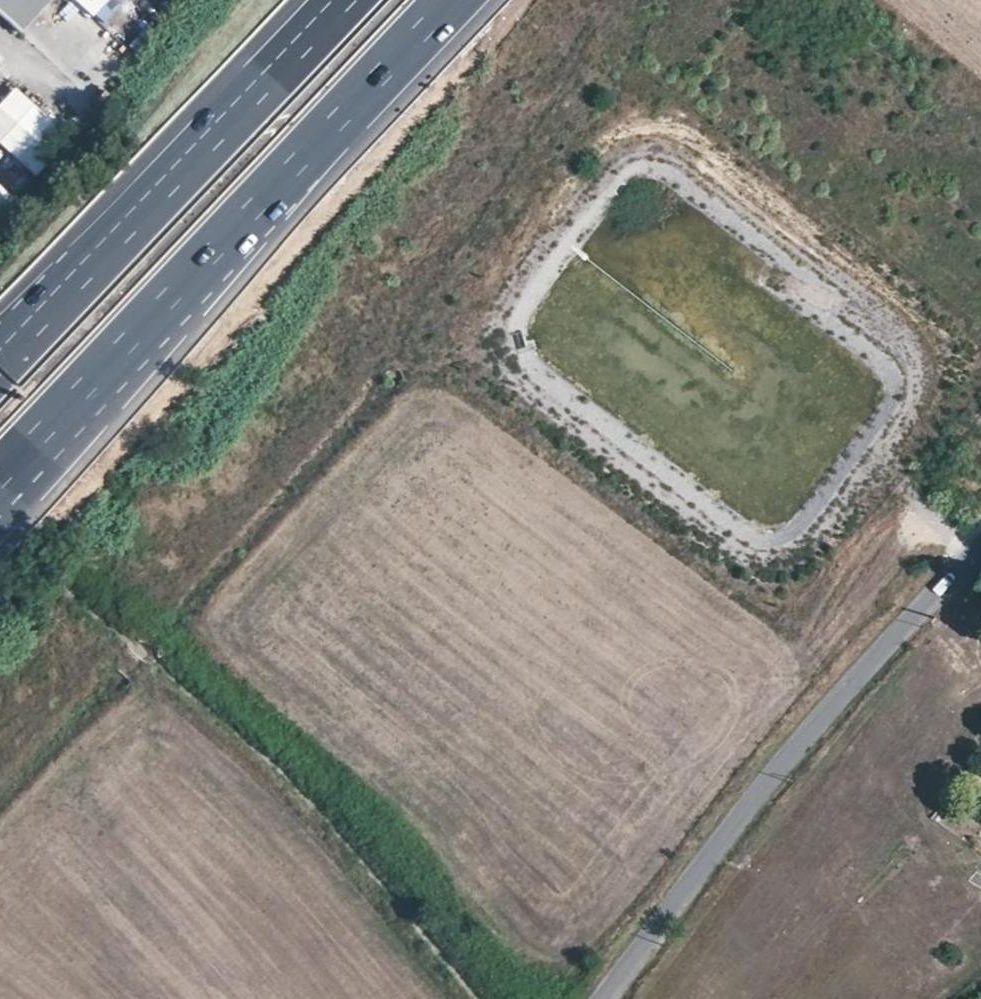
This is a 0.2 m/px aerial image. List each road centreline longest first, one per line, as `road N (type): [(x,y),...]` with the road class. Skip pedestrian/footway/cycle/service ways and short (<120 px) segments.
road 1 (motorway): [(0,478),(451,0)]
road 2 (tertiary): [(597,998),(764,778),(980,537)]
road 3 (motorway): [(345,0),(0,362)]

